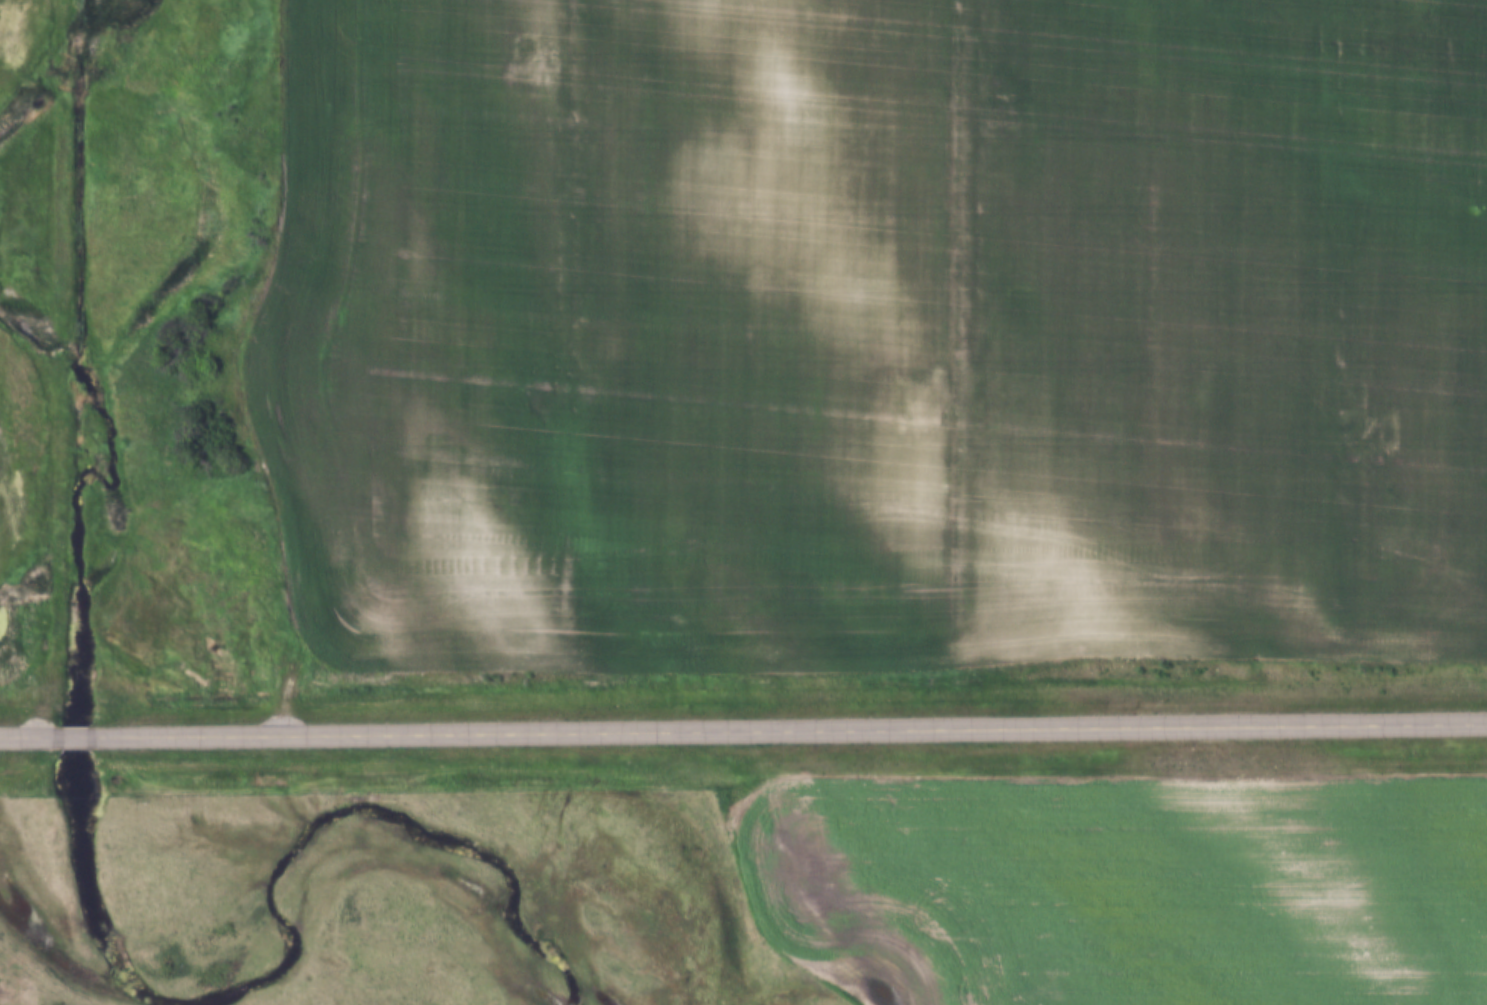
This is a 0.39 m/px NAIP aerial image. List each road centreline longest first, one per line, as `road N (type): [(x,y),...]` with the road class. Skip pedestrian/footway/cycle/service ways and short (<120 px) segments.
road 1 (residential): [(0,730),(1486,720)]
road 2 (track): [(289,730),(309,610),(281,352),(291,0)]

